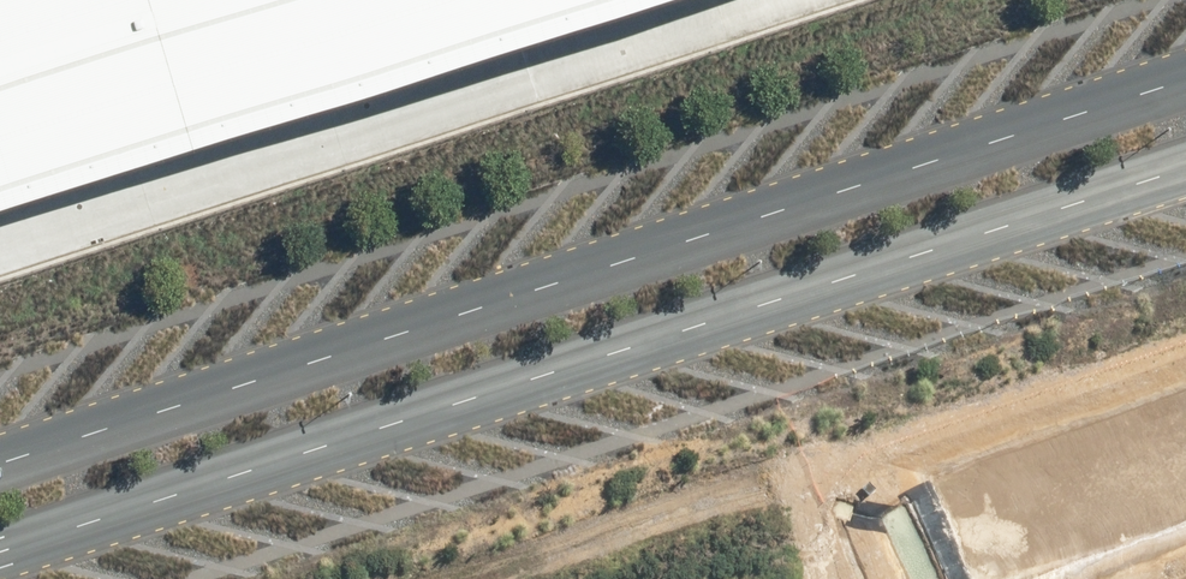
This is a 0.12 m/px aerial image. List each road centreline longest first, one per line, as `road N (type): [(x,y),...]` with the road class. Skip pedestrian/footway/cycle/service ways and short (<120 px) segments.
road 1 (tertiary): [(1185,169),(0,553)]
road 2 (tertiary): [(0,454),(1185,78)]

